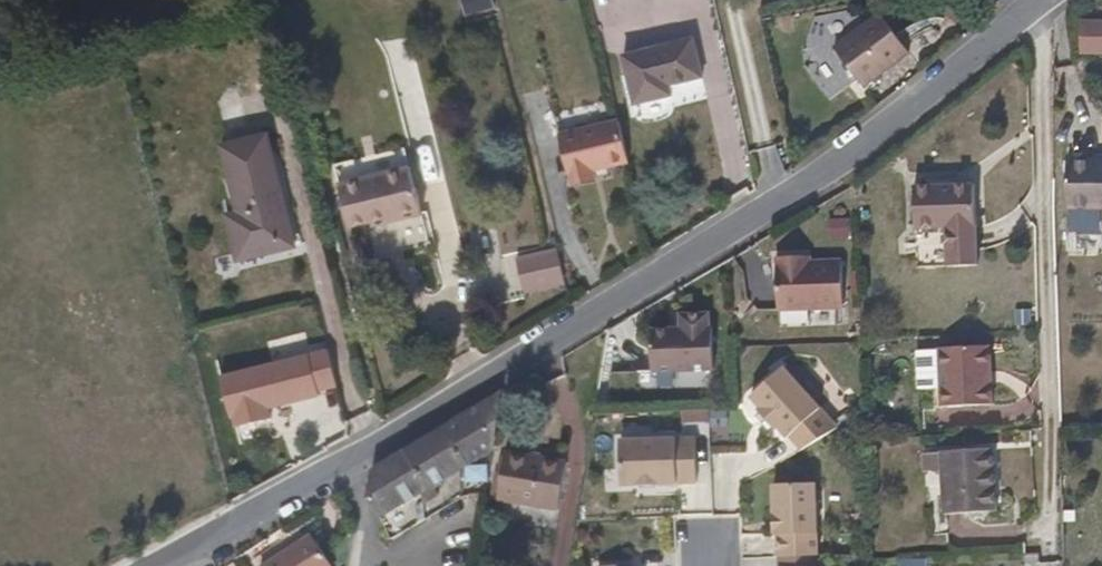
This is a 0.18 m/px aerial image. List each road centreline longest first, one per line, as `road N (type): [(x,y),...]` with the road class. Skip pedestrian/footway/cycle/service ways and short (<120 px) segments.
road 1 (residential): [(148,565),(532,356),(852,152),(1040,1)]
road 2 (residential): [(1050,552),(1040,1)]

